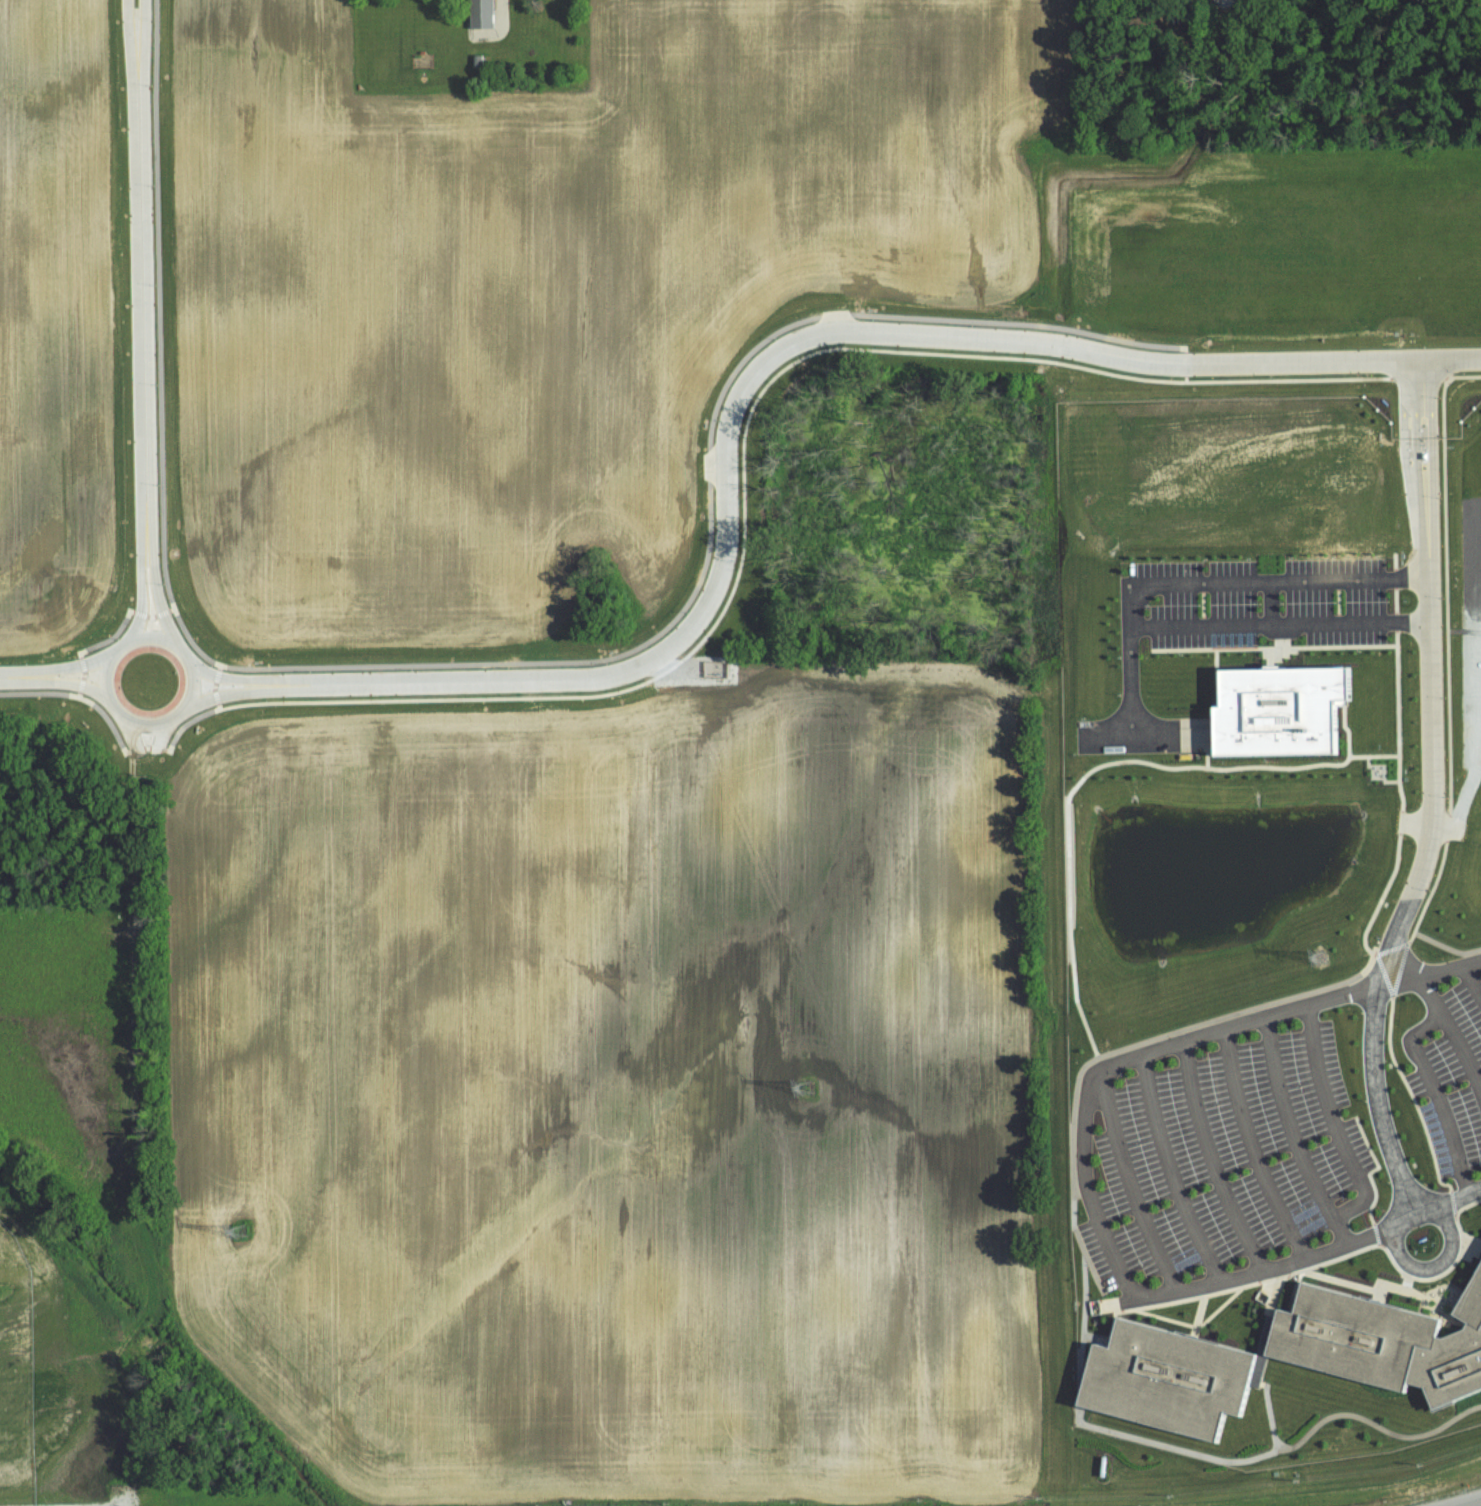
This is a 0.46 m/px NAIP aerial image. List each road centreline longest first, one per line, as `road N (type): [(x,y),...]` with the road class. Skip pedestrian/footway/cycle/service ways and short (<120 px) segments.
road 1 (track): [(117,1332),(145,1311),(155,1291),(127,1143),(145,730)]

